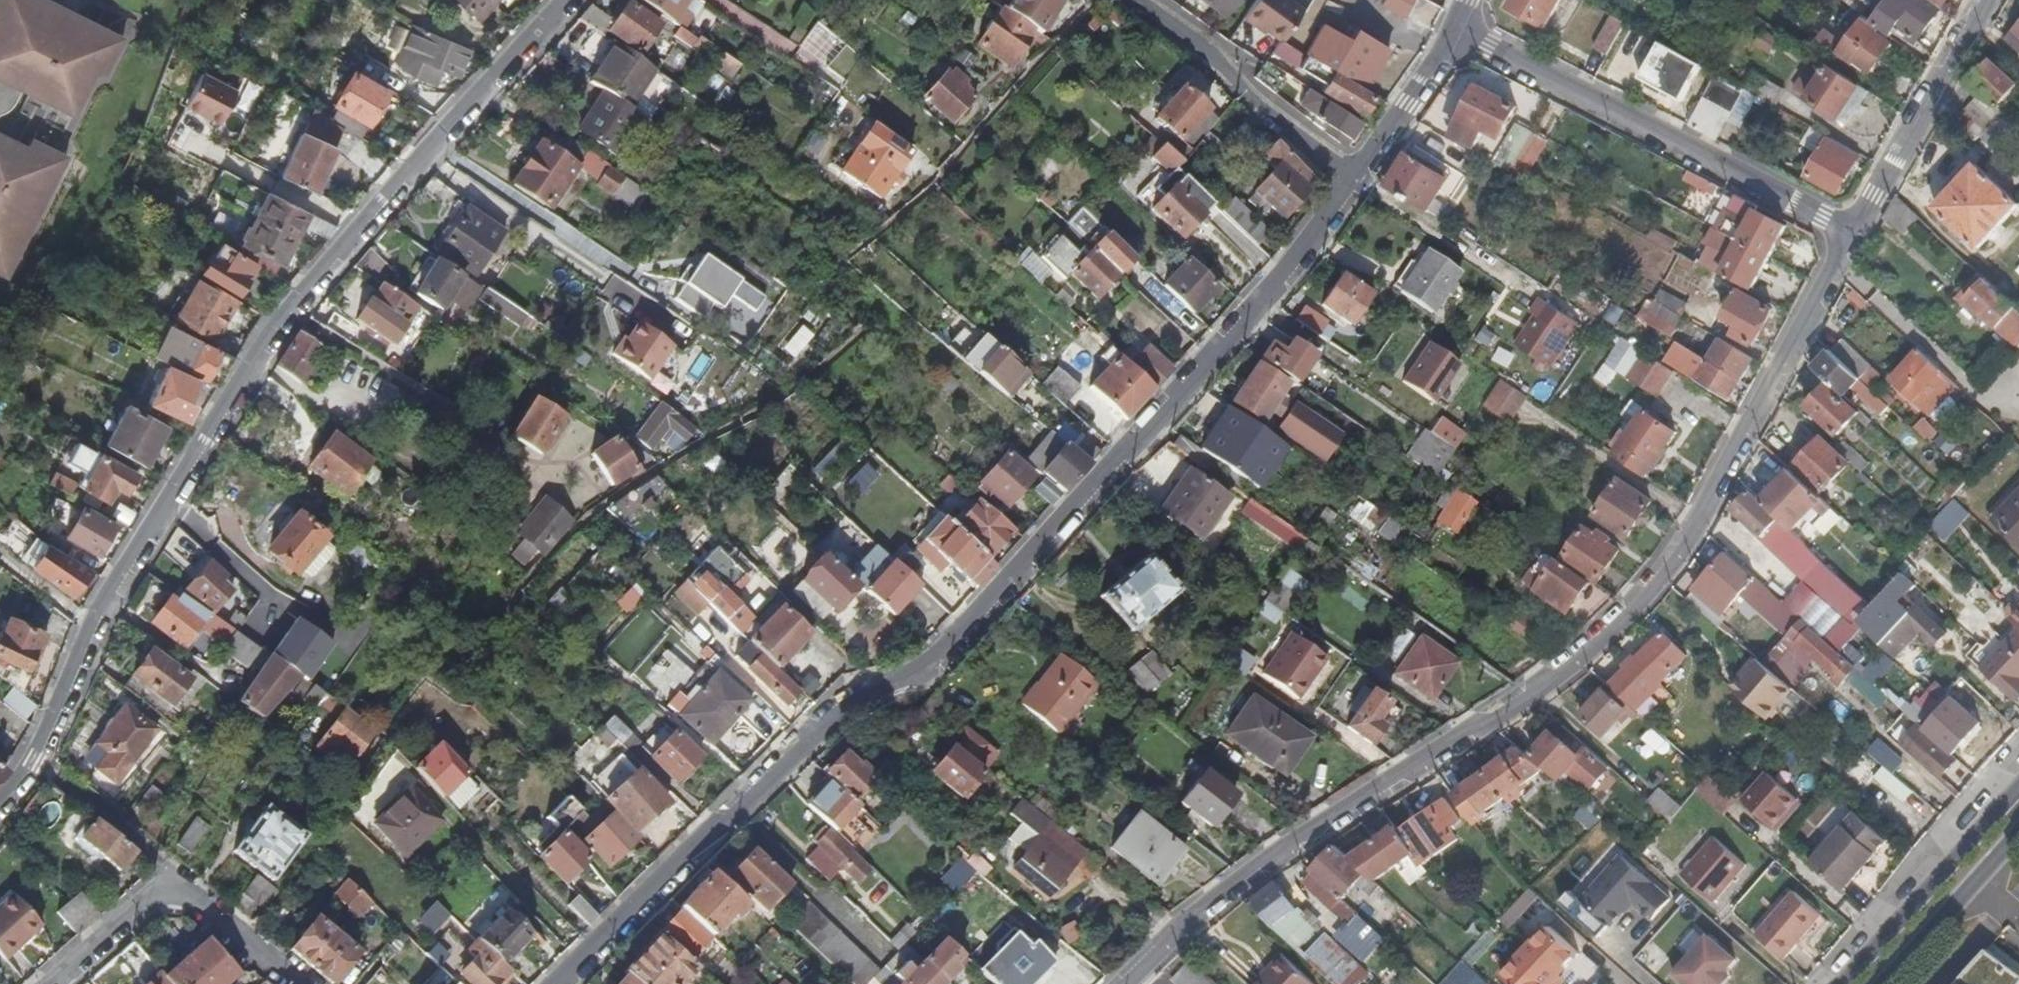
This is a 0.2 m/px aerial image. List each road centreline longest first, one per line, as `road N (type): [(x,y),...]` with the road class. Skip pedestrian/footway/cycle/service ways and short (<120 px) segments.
road 1 (residential): [(561,983),(839,709),(931,666),(1264,293),(1350,182)]
road 2 (residential): [(1852,230),(1667,575),(1566,668),(1193,914),(1124,983)]
road 3 (residential): [(566,0),(275,331),(0,811)]
road 4 (residential): [(1852,230),(1459,35)]
road 5 (residential): [(1135,0),(1213,56),(1350,182)]
road 6 (residential): [(1852,230),(1983,0)]
road 7 (secondary): [(2018,789),(1842,983)]
road 8 (secondary): [(1885,983),(2018,835)]
road 9 (residential): [(1350,182),(1459,35)]
road 10 (residential): [(47,983),(176,875)]
road 11 (residential): [(176,875),(300,983)]
road 12 (residential): [(63,780),(176,875)]

